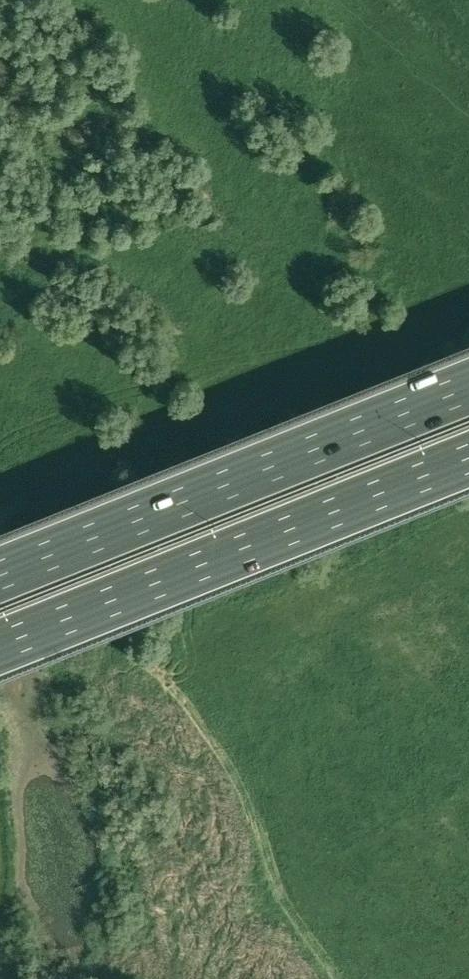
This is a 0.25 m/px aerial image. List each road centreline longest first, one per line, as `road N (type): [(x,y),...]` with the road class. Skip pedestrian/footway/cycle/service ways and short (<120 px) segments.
road 1 (motorway): [(468,386),(0,574)]
road 2 (motorway): [(0,643),(468,456)]

